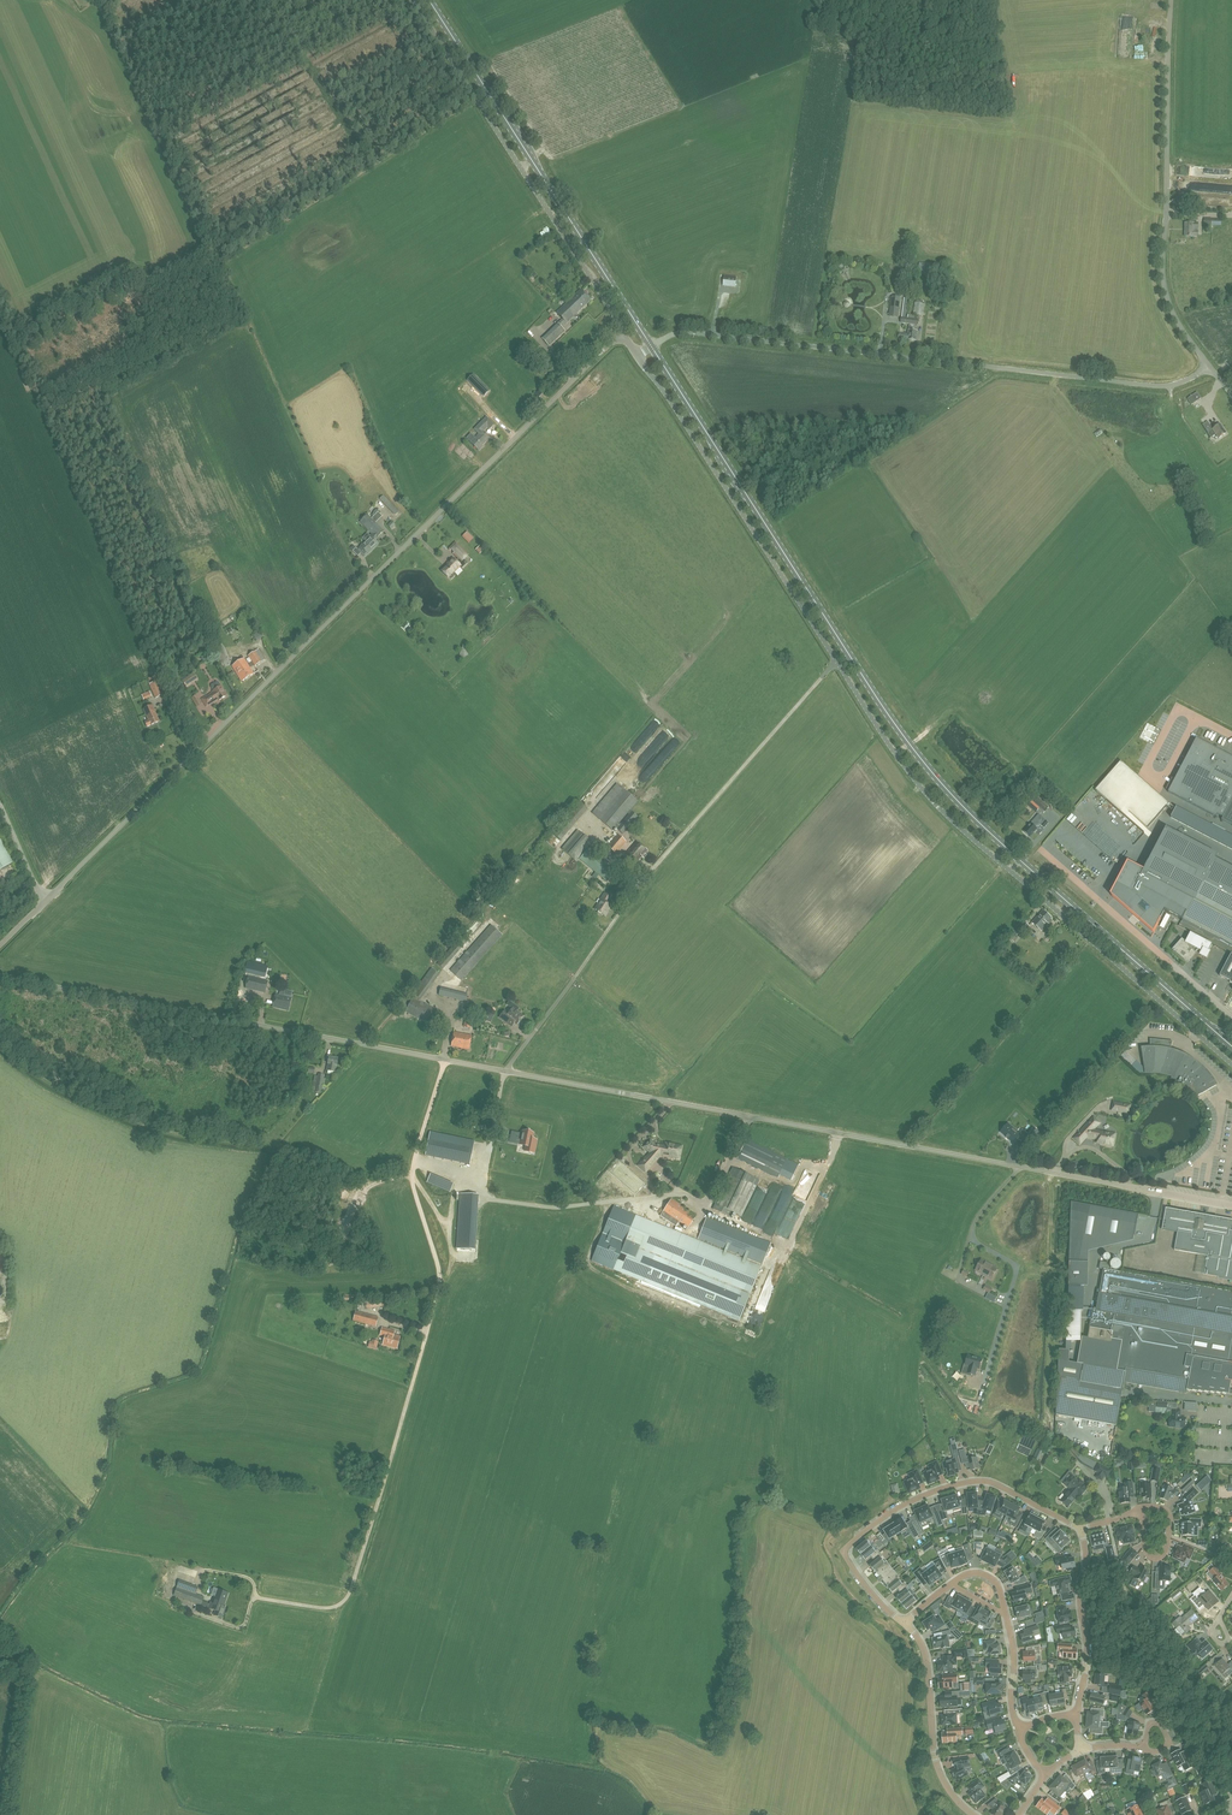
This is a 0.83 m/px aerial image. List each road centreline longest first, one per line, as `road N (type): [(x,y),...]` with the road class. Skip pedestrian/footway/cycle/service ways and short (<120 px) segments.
road 1 (unclassified): [(1231,1065),(926,793),(637,356)]
road 2 (primary): [(1231,1046),(940,781),(652,347)]
road 3 (unclassified): [(45,903),(624,333)]
road 4 (unclassified): [(1104,1183),(506,1072)]
road 5 (unclassified): [(1209,366),(1163,386),(690,333),(652,347)]
road 6 (unclassified): [(506,1072),(0,977)]
road 7 (primary): [(652,347),(428,0)]
road 8 (unclassified): [(624,333),(413,0)]
road 9 (unclassified): [(1209,366),(1177,321),(1163,276),(1171,0)]
road 10 (residential): [(1080,1529),(975,1481),(898,1508),(842,1551)]
road 11 (residential): [(974,1814),(936,1763),(926,1657),(904,1624)]
road 12 (residential): [(1076,1716),(1088,1655),(1080,1529)]
road 13 (residential): [(1231,1206),(1104,1183)]
road 14 (residential): [(1018,1732),(1005,1612)]

